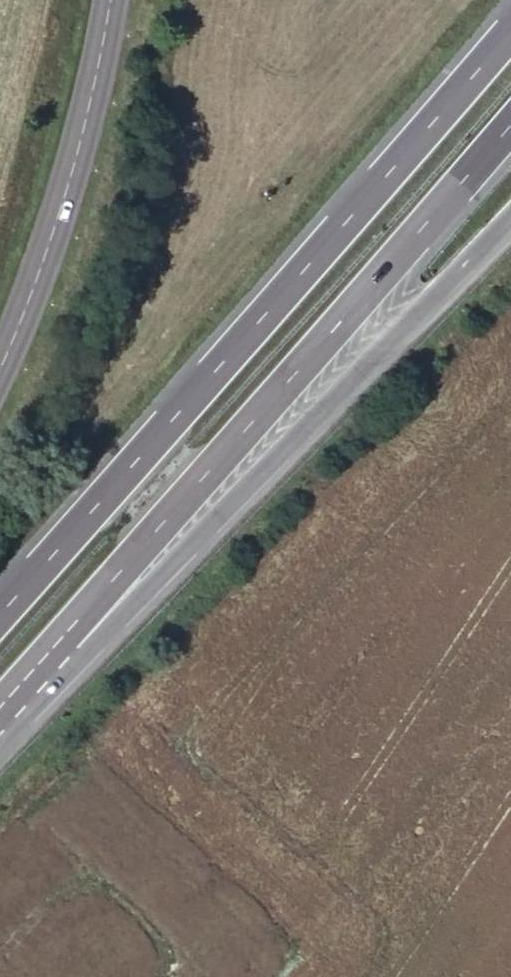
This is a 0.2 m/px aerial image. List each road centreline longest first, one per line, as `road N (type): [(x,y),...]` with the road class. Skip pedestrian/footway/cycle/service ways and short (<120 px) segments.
road 1 (motorway): [(510,33),(0,617)]
road 2 (motorway): [(52,651),(510,123)]
road 3 (motorway): [(52,651),(107,619),(510,208)]
road 4 (tertiary): [(0,372),(65,201),(109,0)]

